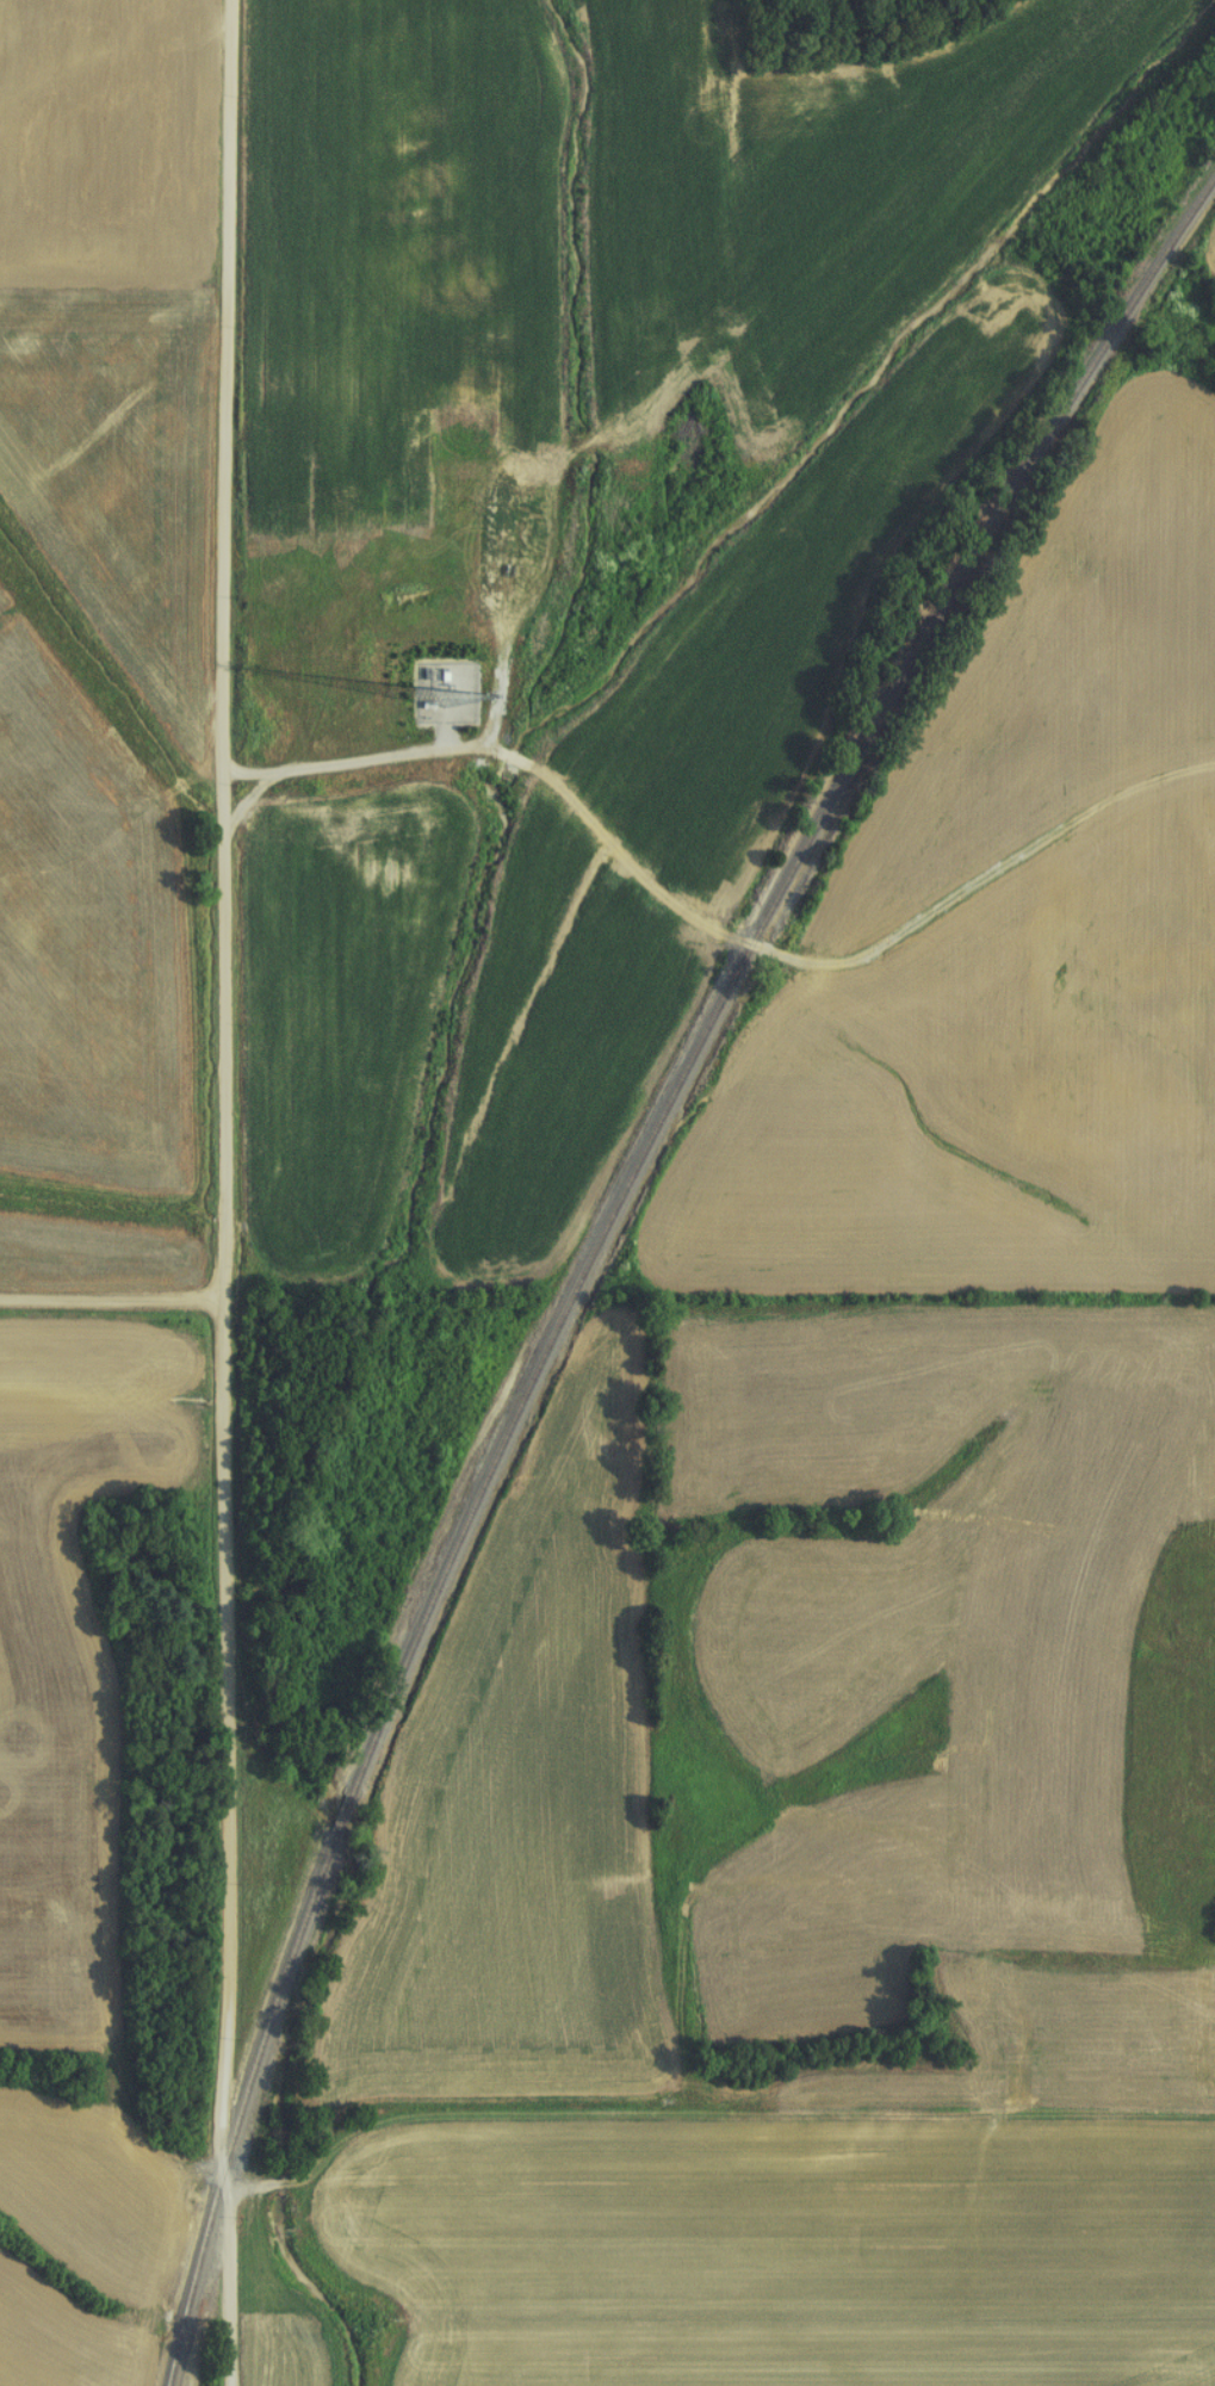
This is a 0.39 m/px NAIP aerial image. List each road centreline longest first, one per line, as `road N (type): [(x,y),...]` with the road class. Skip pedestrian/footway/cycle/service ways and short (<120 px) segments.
road 1 (residential): [(231,2385),(212,2143),(230,1922),(222,782),(233,0)]
road 2 (residential): [(0,1305),(223,1306)]

